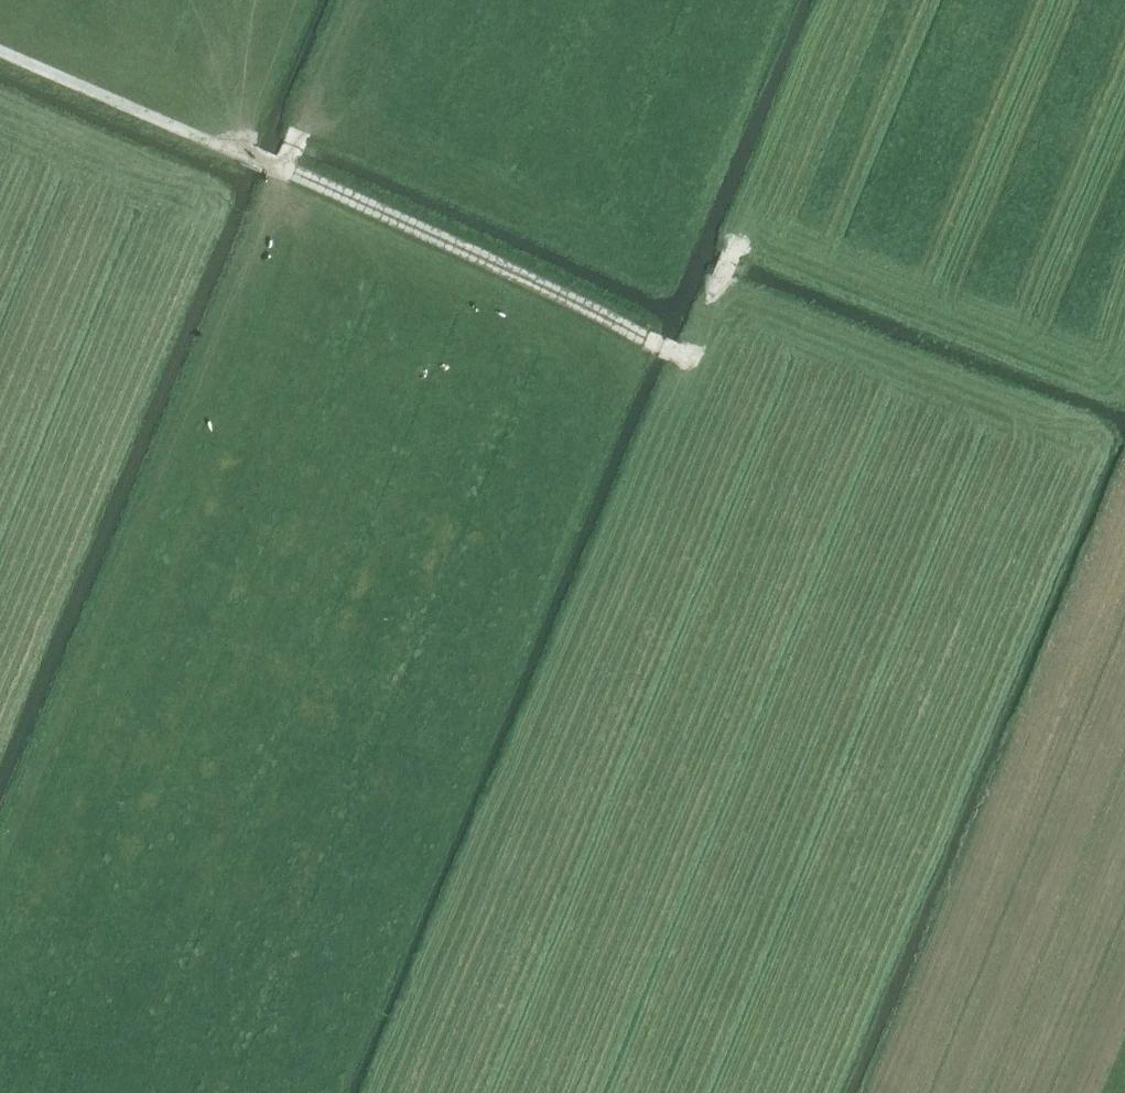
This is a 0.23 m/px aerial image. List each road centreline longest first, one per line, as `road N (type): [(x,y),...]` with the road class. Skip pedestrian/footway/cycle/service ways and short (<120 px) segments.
road 1 (track): [(283,170),(609,318),(654,355),(690,357),(734,252)]
road 2 (track): [(0,51),(283,170),(299,134)]

